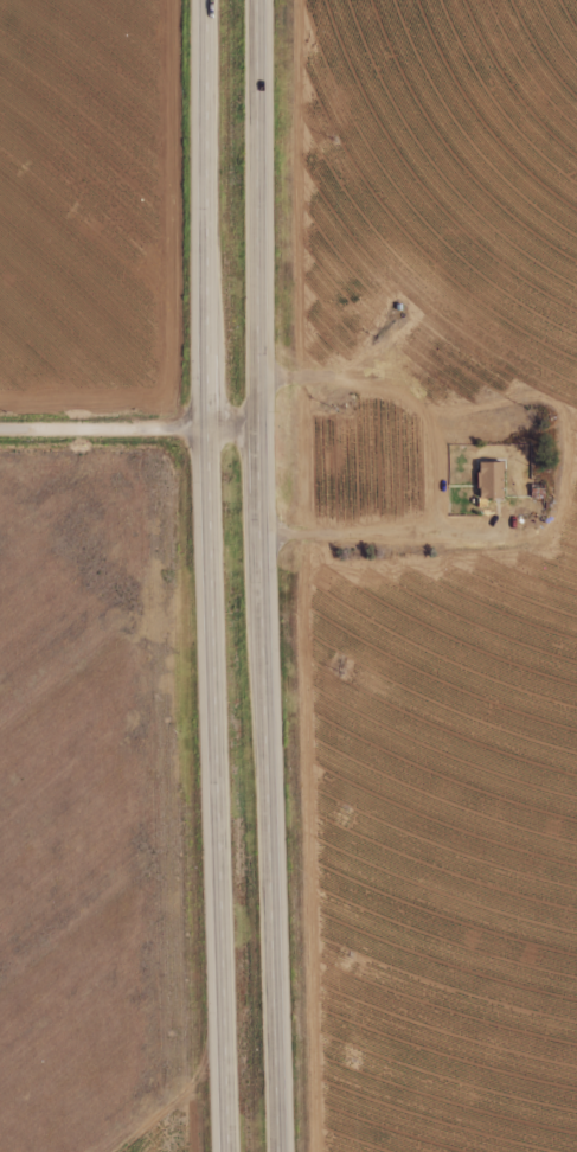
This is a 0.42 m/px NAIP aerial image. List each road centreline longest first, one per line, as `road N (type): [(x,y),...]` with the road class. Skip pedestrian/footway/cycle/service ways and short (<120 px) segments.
road 1 (trunk): [(287,1151),(265,430),(265,0)]
road 2 (trunk): [(215,0),(233,1151)]
road 3 (residential): [(265,430),(0,438)]

